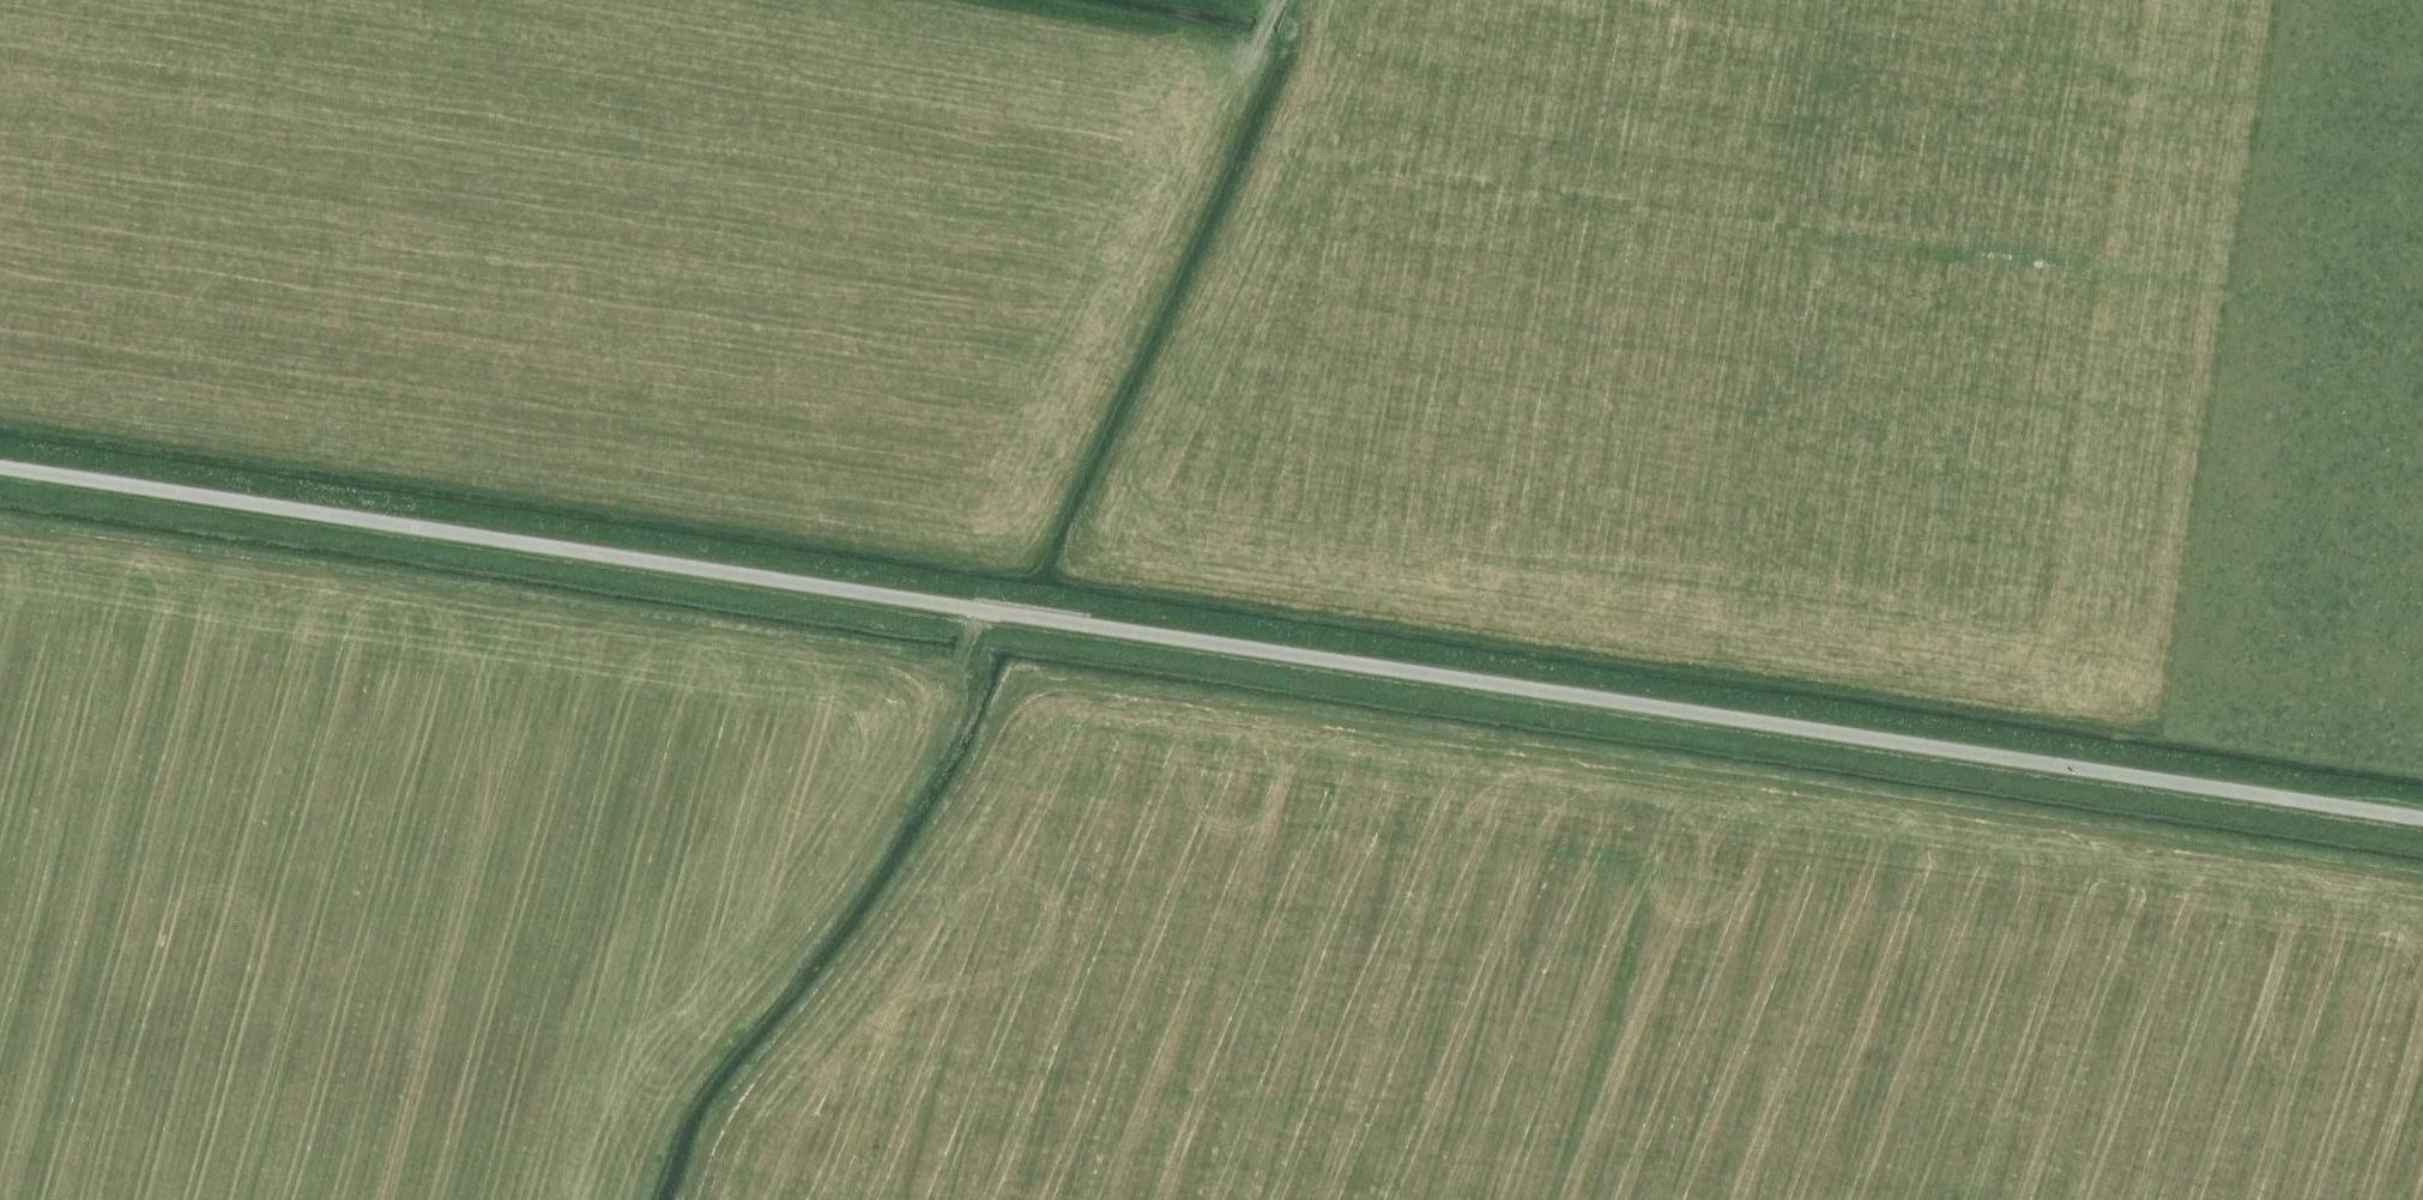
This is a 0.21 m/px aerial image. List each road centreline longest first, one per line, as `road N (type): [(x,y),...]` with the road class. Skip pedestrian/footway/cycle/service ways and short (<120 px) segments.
road 1 (unclassified): [(2422,820),(0,469)]

